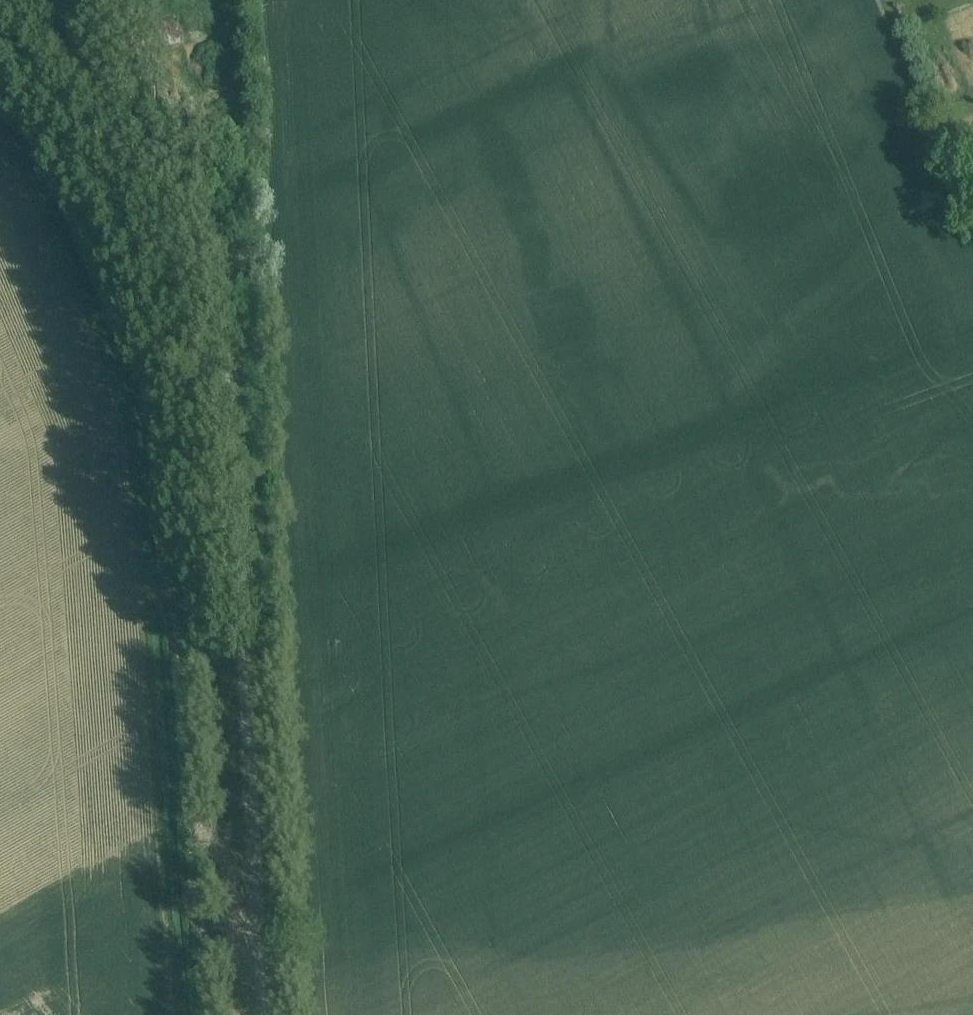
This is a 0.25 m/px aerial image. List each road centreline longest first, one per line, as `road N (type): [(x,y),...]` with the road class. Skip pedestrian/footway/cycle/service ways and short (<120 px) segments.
road 1 (unclassified): [(265,1014),(234,468),(209,280),(157,167),(51,52),(39,0)]

